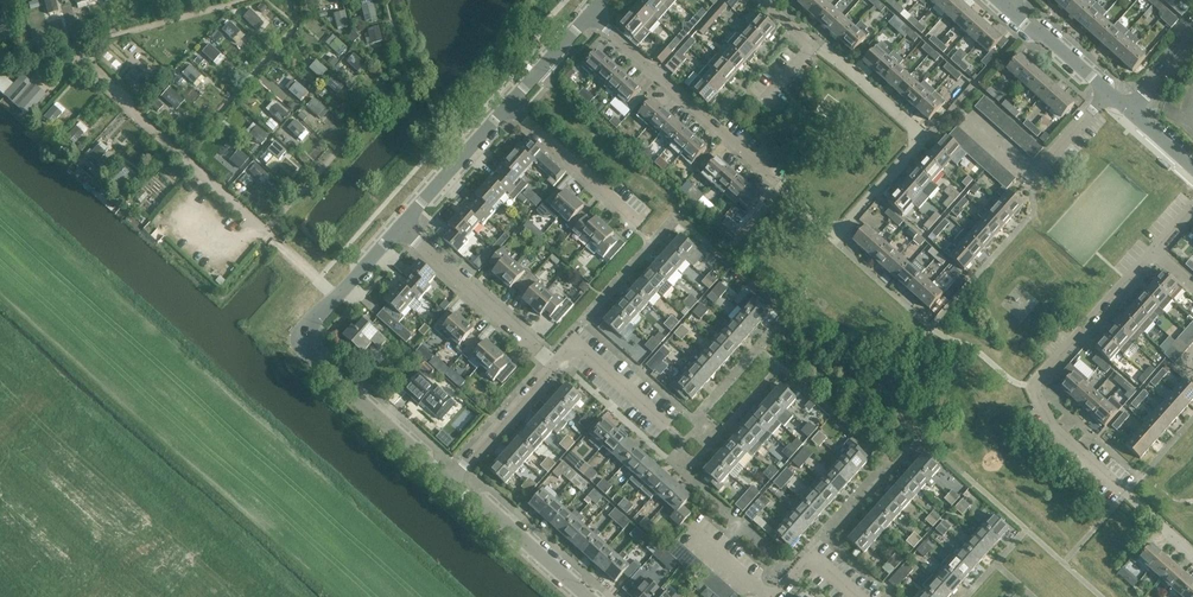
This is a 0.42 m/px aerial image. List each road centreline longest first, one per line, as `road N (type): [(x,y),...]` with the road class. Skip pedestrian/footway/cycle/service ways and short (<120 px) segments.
road 1 (residential): [(816,46),(922,138),(850,223),(835,228),(820,226),(590,15)]
road 2 (residential): [(1192,206),(1035,384),(1033,398),(1038,412),(1192,555)]
road 3 (residential): [(455,474),(317,349),(311,333),(332,297),(400,226)]
road 4 (residential): [(554,366),(400,226)]
road 5 (residential): [(592,596),(455,474)]
road 6 (residential): [(636,223),(508,101)]
road 7 (residential): [(400,226),(508,101)]
road 8 (residential): [(554,366),(573,342),(662,419)]
road 9 (residential): [(455,474),(554,366)]
road 10 (residential): [(1106,94),(1009,7)]

